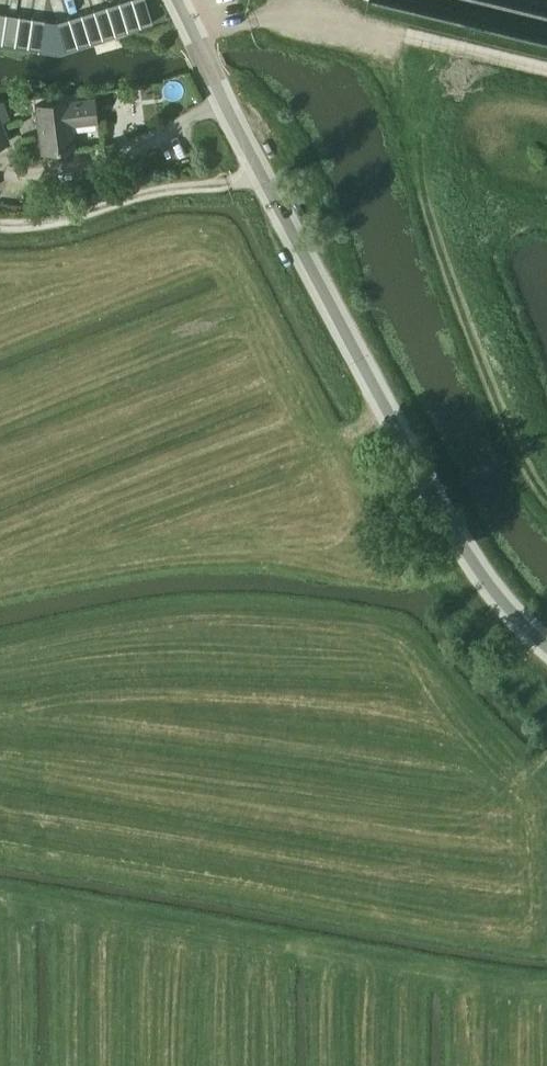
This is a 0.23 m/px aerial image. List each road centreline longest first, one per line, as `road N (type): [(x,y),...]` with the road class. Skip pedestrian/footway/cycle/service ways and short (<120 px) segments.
road 1 (tertiary): [(258,168),(450,529),(481,577),(546,647)]
road 2 (tertiary): [(258,168),(175,0)]

